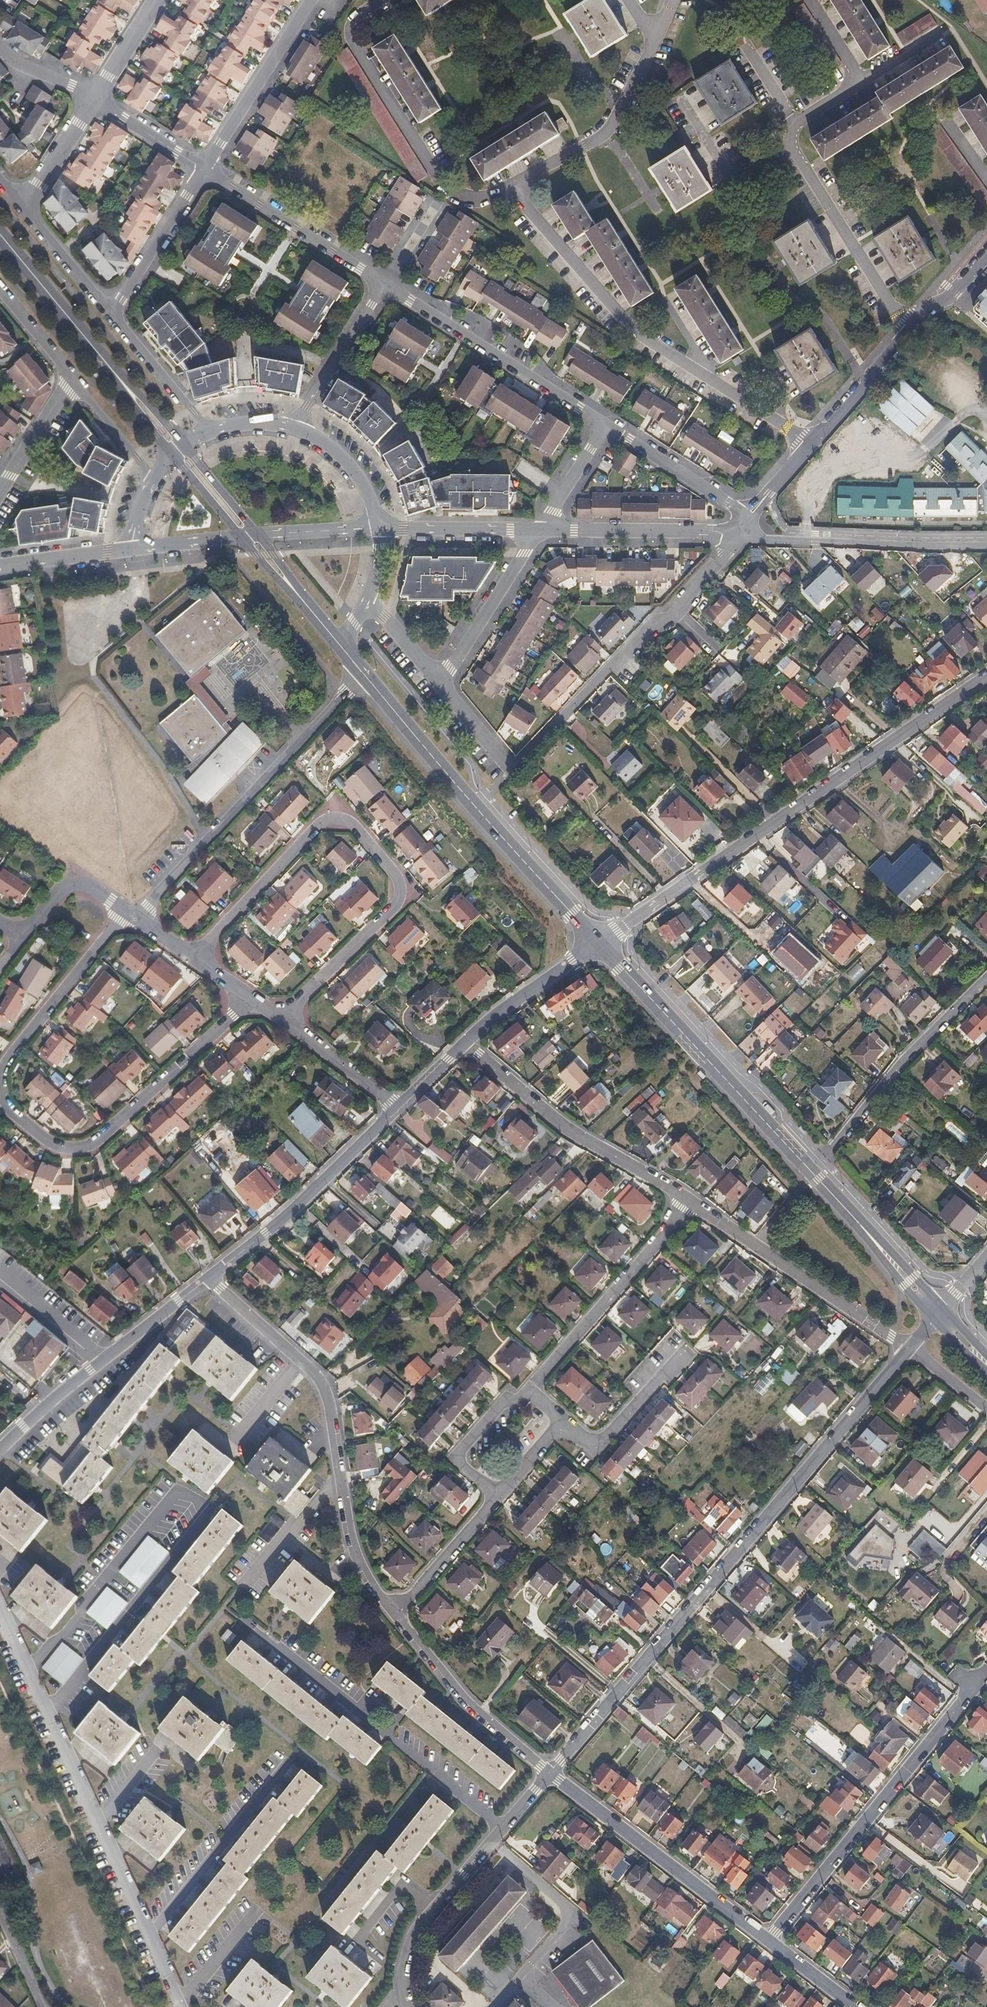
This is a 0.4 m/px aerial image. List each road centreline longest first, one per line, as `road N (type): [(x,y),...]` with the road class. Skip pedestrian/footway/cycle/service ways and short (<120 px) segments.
road 1 (residential): [(912,1349),(550,1775)]
road 2 (residential): [(125,911),(4,1064),(5,1106),(52,1143),(96,1144),(251,998)]
road 3 (residential): [(51,1722),(207,1513),(177,1491),(30,1675)]
road 4 (residential): [(283,1019),(400,900),(399,880),(349,823),(324,824),(194,957)]
road 5 (residential): [(438,688),(506,771),(746,532)]
road 6 (residential): [(986,676),(623,927)]
road 7 (primary): [(861,1226),(601,943)]
road 8 (residential): [(750,516),(903,332),(953,293),(986,253)]
road 9 (primary): [(601,943),(367,678)]
road 10 (residential): [(768,1940),(977,1675)]
road 11 (residential): [(134,919),(367,678)]
road 12 (motorway): [(125,2006),(0,1733)]
road 13 (residential): [(395,1615),(359,1561),(326,1391),(302,1361)]
road 14 (residential): [(465,1044),(573,1134),(691,1201)]
road 15 (residential): [(768,1940),(550,1775)]
road 16 (residential): [(0,1449),(211,1277)]
road 17 (residential): [(550,1775),(416,1932),(402,1996)]
road 18 (residential): [(609,428),(385,282)]
road 19 (residential): [(211,1277),(398,1108)]
road 20 (residential): [(691,1201),(530,1391)]
road 21 (residential): [(746,532),(755,540),(986,542)]
road 22 (residential): [(150,1936),(300,1748)]
road 23 (motorway): [(0,1788),(98,2006)]
road 24 (residential): [(51,1722),(150,1936)]
road 25 (residential): [(832,1148),(901,1062),(986,978)]
road 26 (residential): [(550,1775),(395,1615)]
road 27 (residential): [(385,282),(202,170)]
road 28 (residential): [(542,530),(746,532)]
road 29 (residential): [(202,170),(313,0)]
road 30 (residential): [(542,530),(438,688)]
road 31 (residential): [(755,1247),(912,1349)]
road 32 (residential): [(385,282),(293,427)]
road 33 (residential): [(563,1421),(599,1444),(688,1351)]
road 34 (residential): [(465,1044),(601,943)]
road 35 (residential): [(111,310),(202,170)]
road 36 (residential): [(750,516),(609,428)]
road 37 (residential): [(379,529),(542,530)]
road 38 (primary): [(103,359),(0,234)]
road 39 (residential): [(530,1391),(520,1402),(513,1397),(459,1461),(498,1496)]
road 40 (residential): [(125,911),(72,885),(22,937),(0,922)]
road 41 (residential): [(498,1496),(395,1615)]
road 42 (residential): [(207,431),(111,310)]
road 43 (residential): [(398,1108),(283,1019)]
road 44 (residential): [(379,529),(363,478),(338,451),(293,427)]
road 45 (residential): [(111,310),(25,205)]
road 46 (residential): [(0,566),(133,549)]
road 47 (residential): [(0,491),(73,382)]
road 48 (residential): [(202,170),(93,100)]
road 49 (residential): [(73,382),(155,479)]
road 50 (residential): [(25,205),(93,100)]
road 51 (residential): [(302,1361),(211,1277)]
road 52 (residential): [(609,428),(542,530)]
road 53 (residential): [(258,536),(379,529)]
road 54 (primary): [(185,447),(103,359)]
road 55 (primary): [(103,359),(174,456)]

